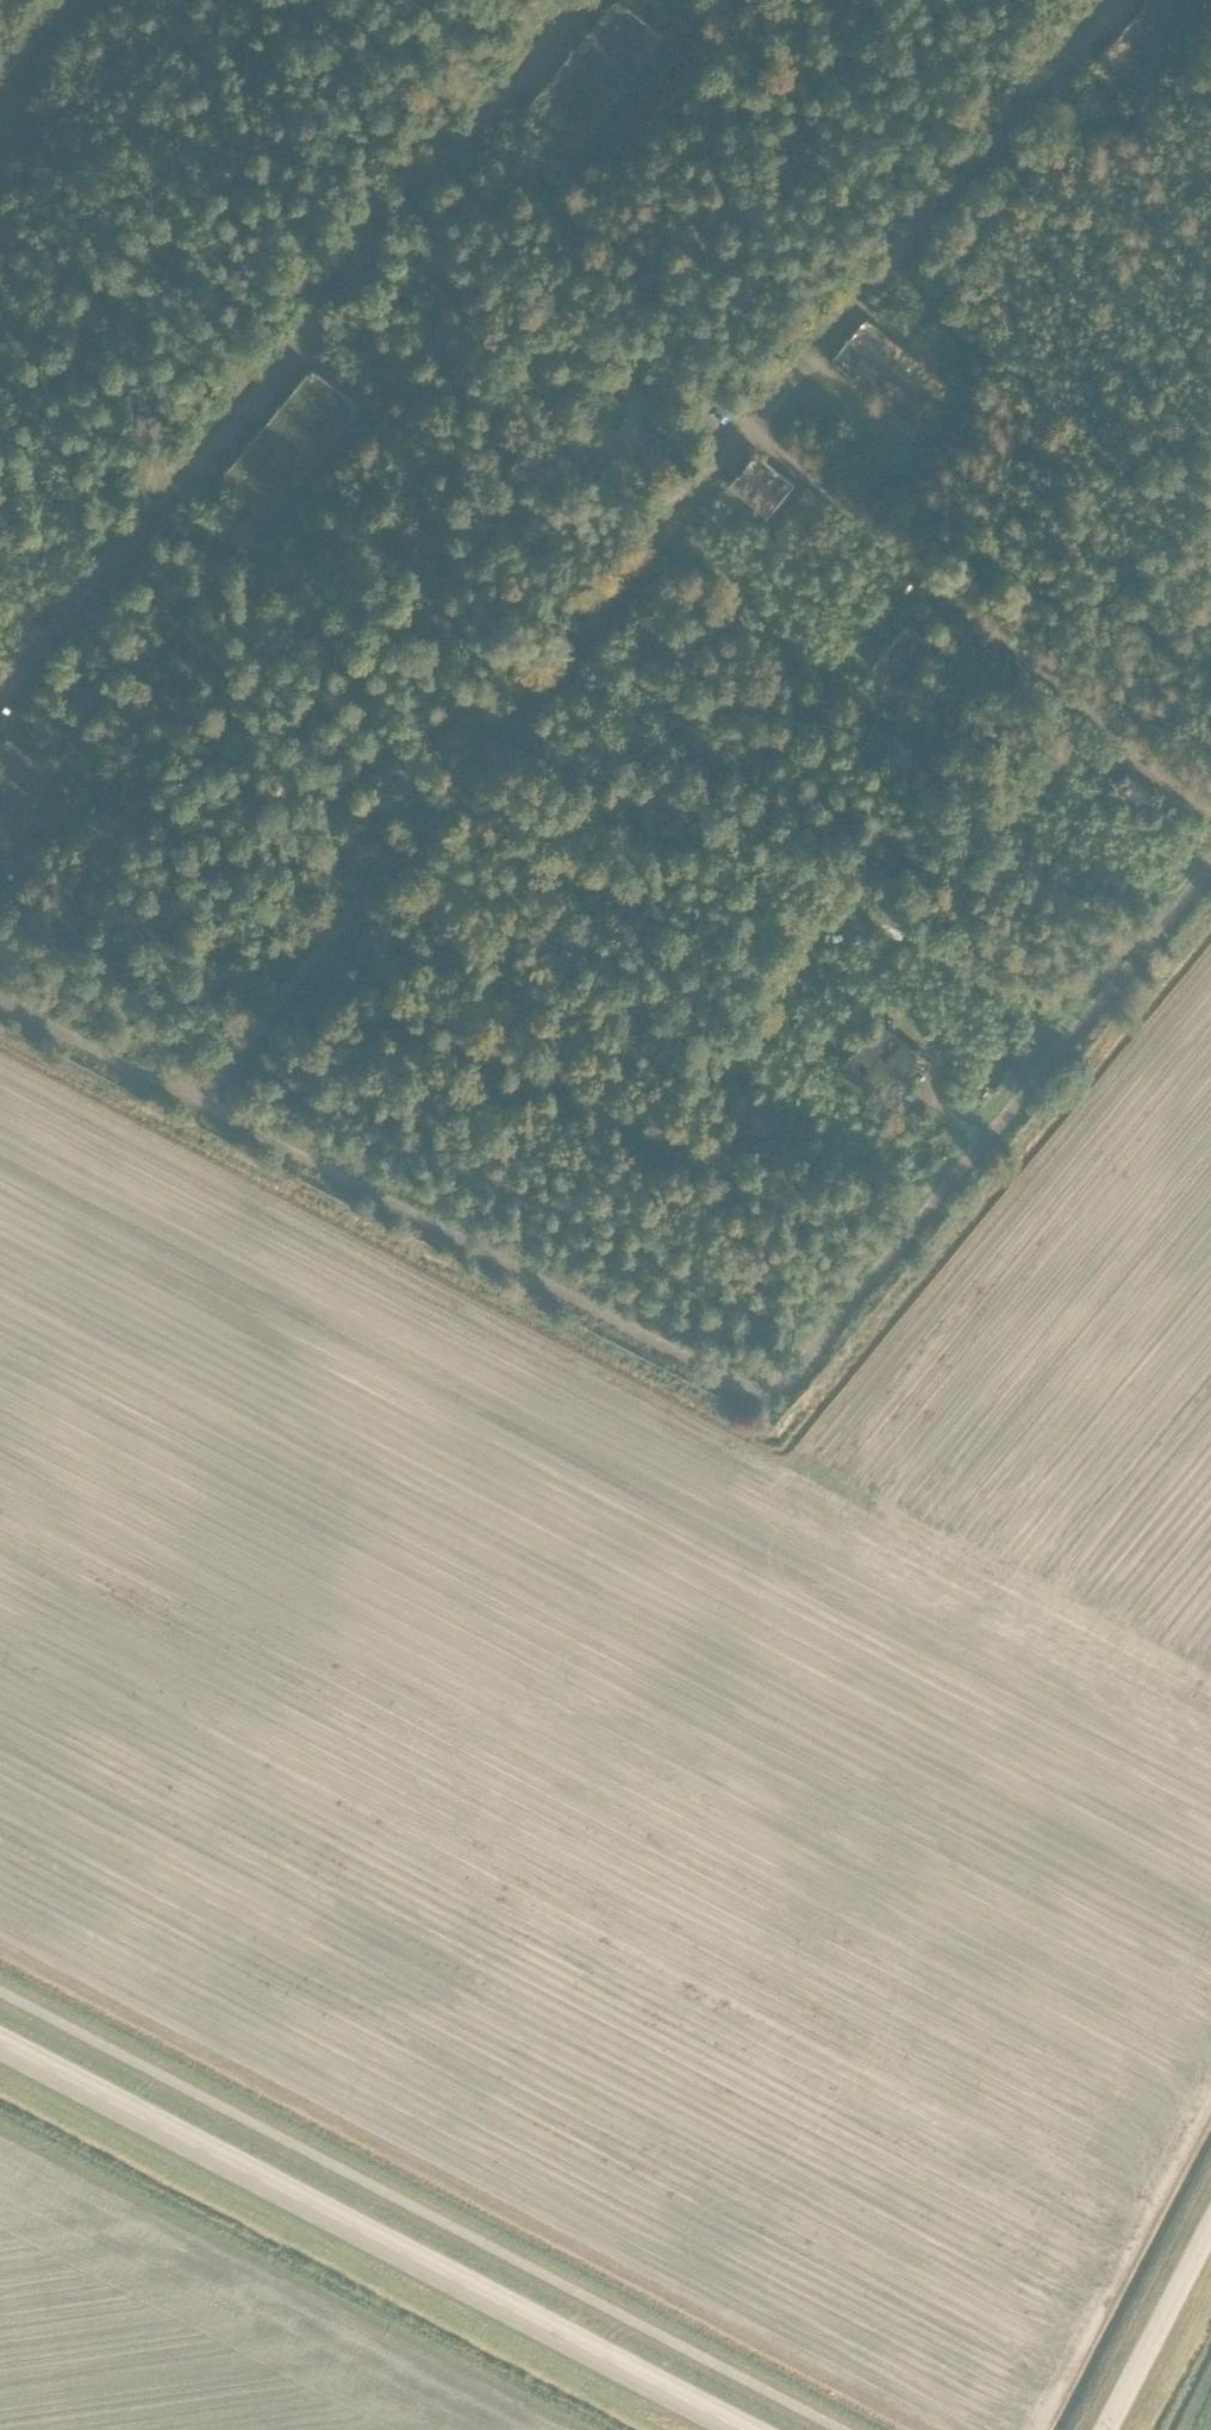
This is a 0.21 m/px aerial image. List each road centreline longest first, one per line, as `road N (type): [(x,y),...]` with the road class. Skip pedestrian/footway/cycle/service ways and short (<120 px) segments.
road 1 (secondary): [(748,2429),(0,2041)]
road 2 (unclassified): [(1105,2429),(1210,2226)]

